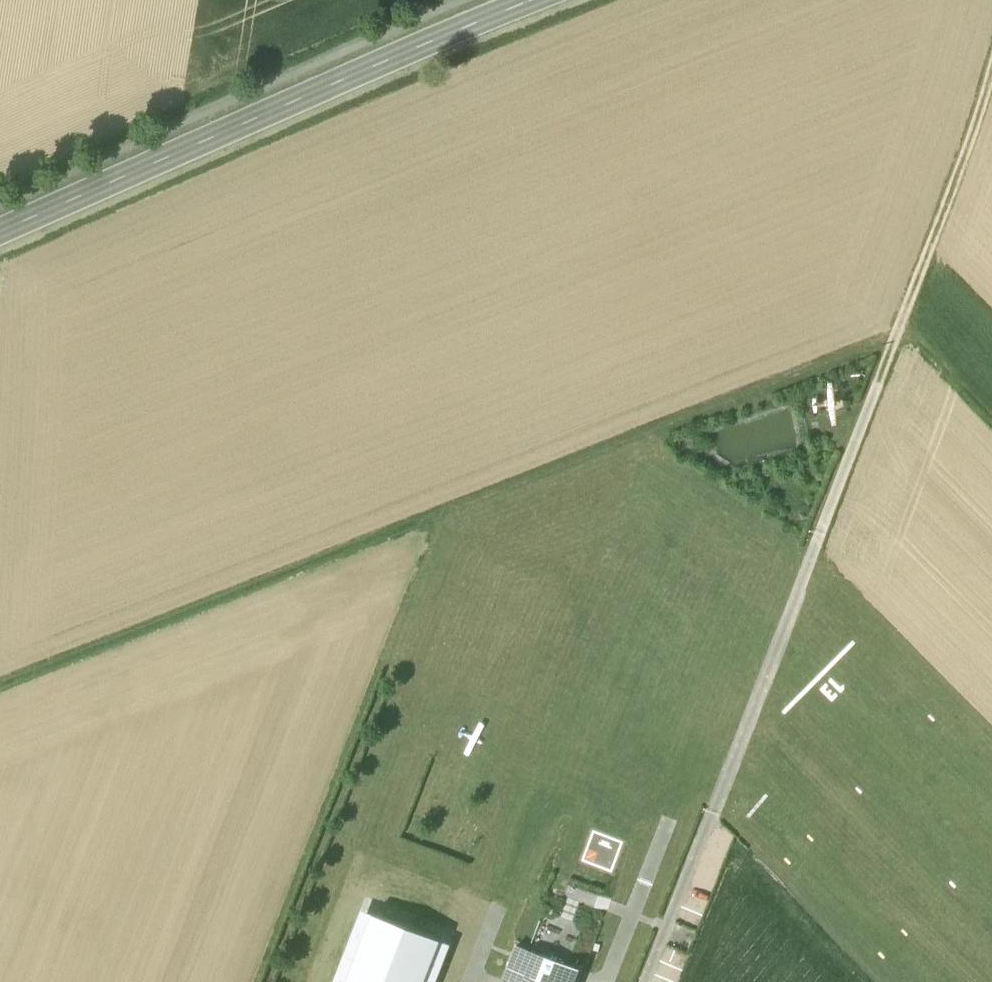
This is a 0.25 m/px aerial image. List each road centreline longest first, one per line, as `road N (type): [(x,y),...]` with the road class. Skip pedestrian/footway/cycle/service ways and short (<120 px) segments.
road 1 (secondary): [(0,231),(533,0)]
road 2 (track): [(0,687),(430,518)]
road 3 (track): [(991,64),(894,340)]
road 4 (unclassified): [(710,813),(645,981)]
road 5 (track): [(894,340),(991,430)]

